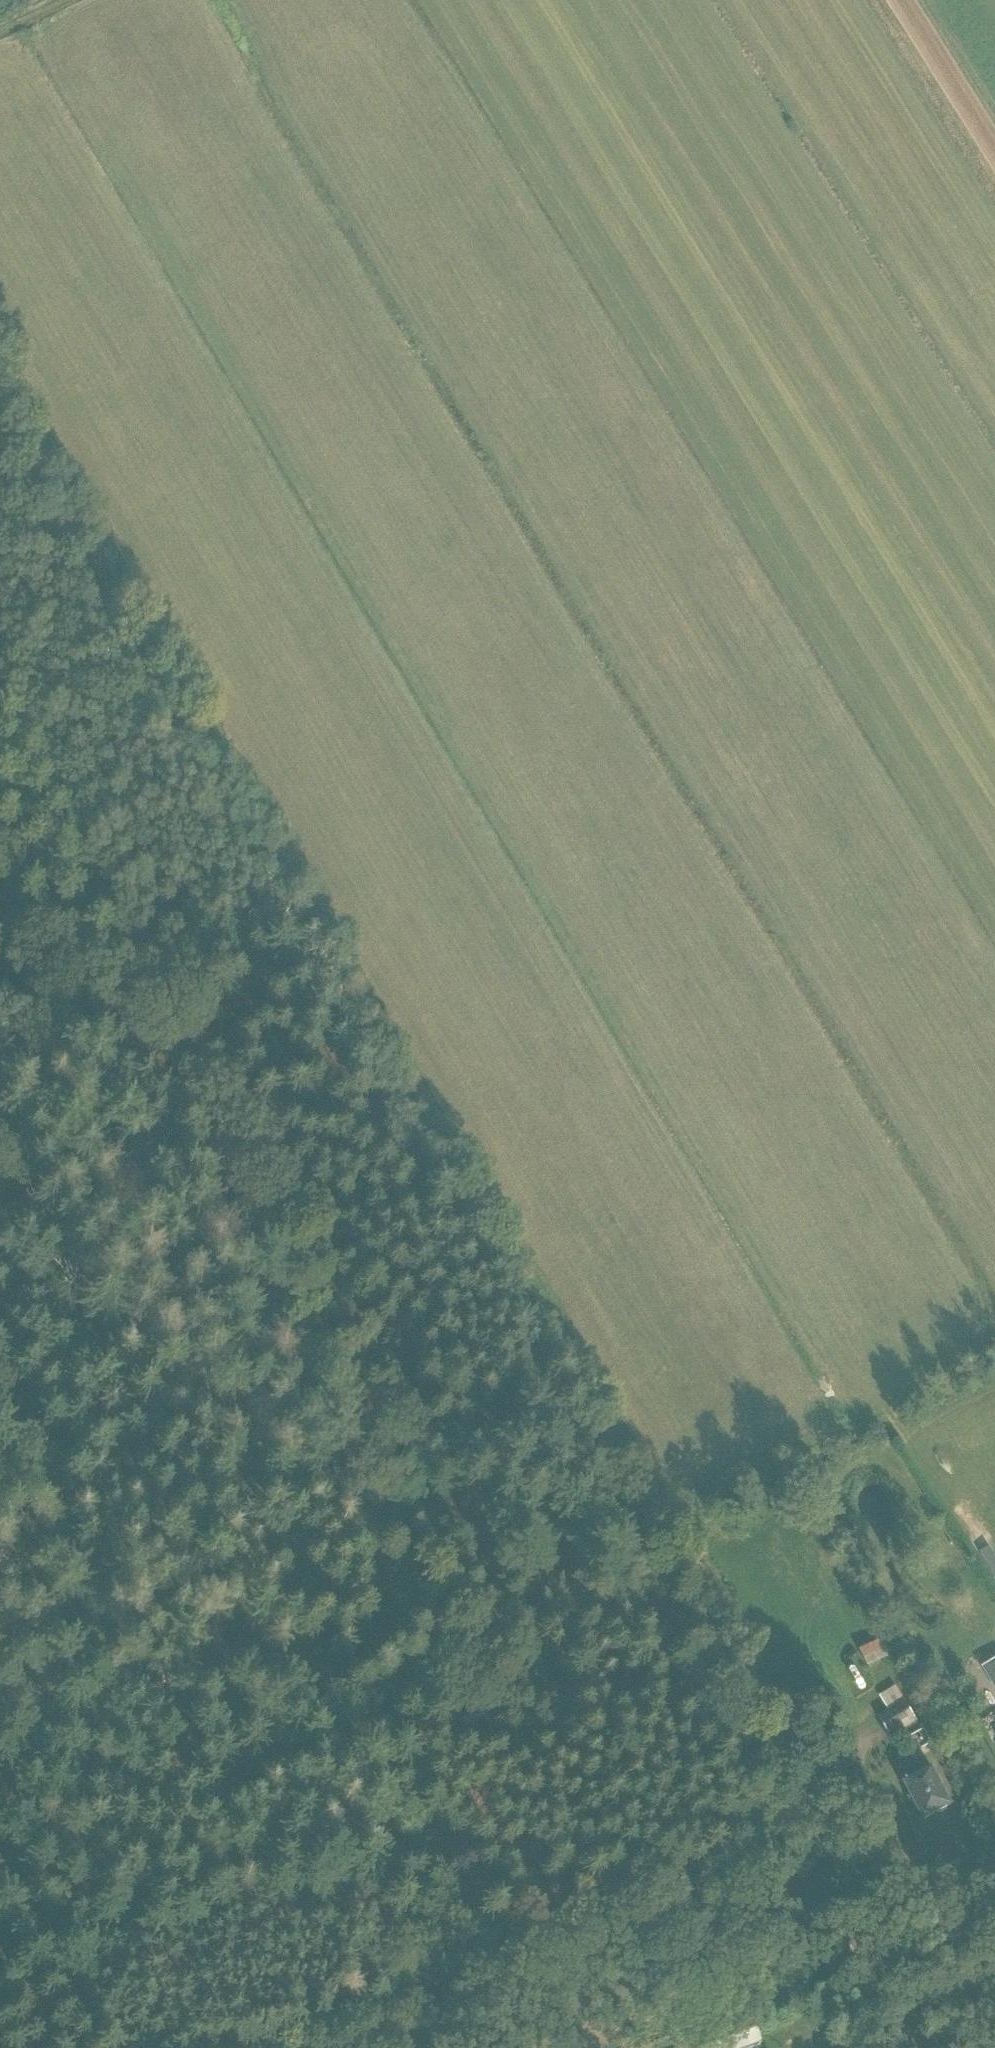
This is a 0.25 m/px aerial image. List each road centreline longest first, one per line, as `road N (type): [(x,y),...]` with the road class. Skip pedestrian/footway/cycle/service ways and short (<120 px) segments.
road 1 (track): [(862,1784),(816,1758),(768,1700),(730,1599),(656,1505),(0,359)]

